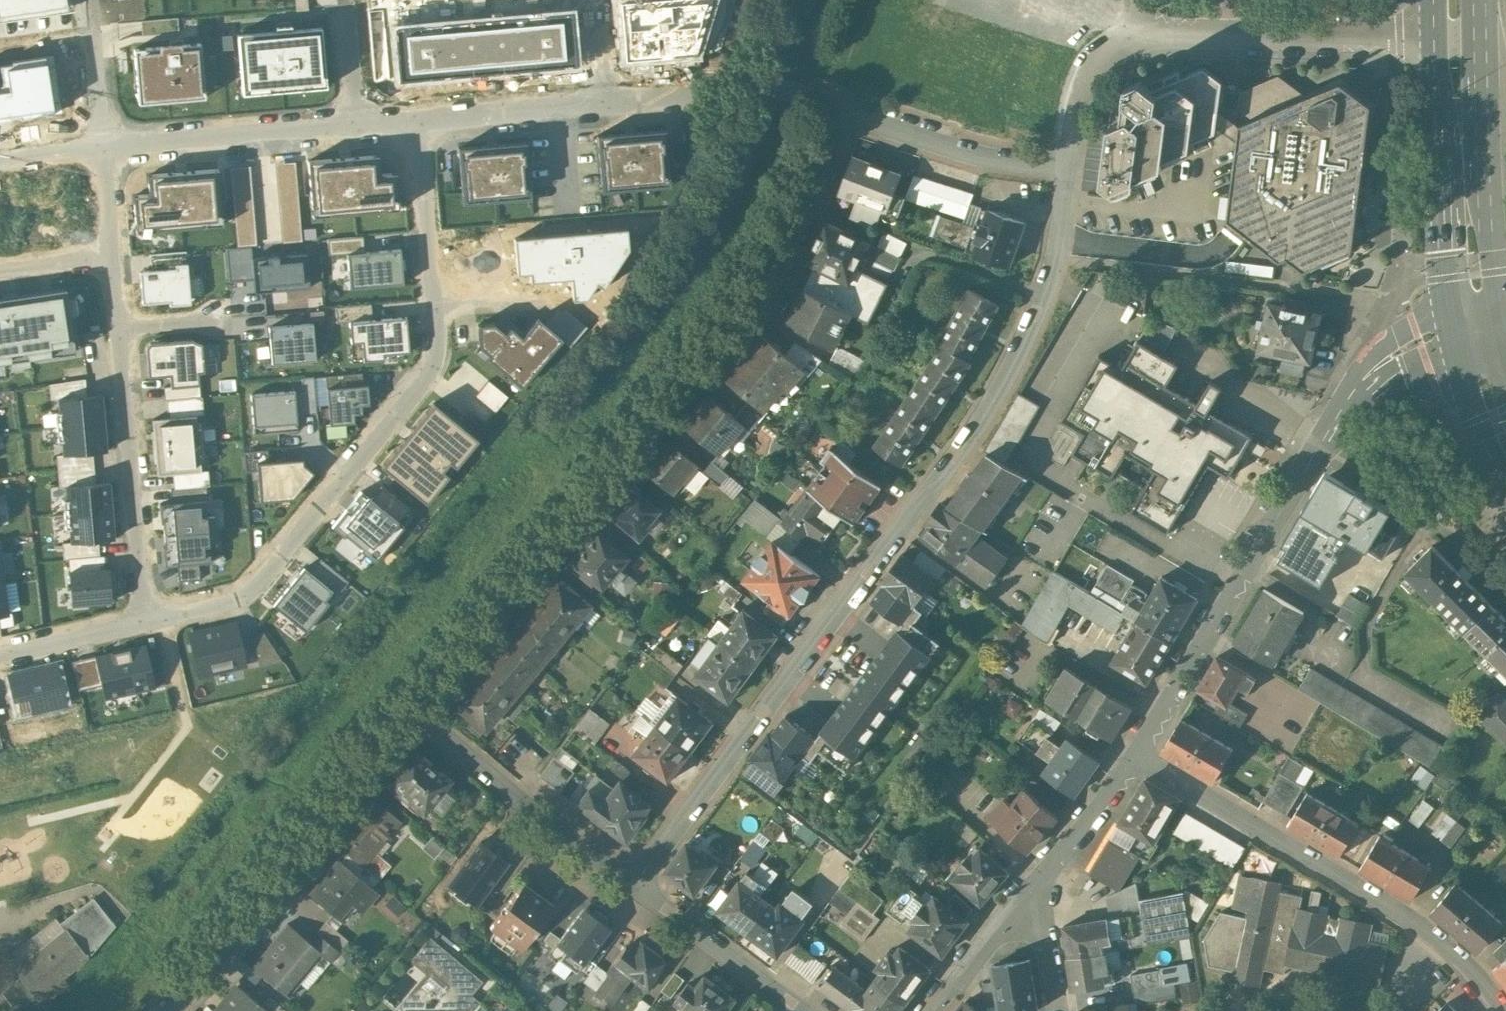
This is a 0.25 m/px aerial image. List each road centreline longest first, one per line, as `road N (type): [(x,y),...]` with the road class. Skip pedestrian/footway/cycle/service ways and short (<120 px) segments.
road 1 (residential): [(1067,169),(1051,282),(995,398),(957,460),(634,886)]
road 2 (residential): [(850,114),(806,223),(748,319),(418,714)]
road 3 (residential): [(416,119),(434,355),(426,377),(250,587),(150,618)]
road 4 (residential): [(1134,754),(1314,446),(1369,374),(1406,347),(1454,330)]
road 5 (residential): [(1436,40),(1137,35),(1094,68),(1067,169)]
road 6 (residential): [(1505,1010),(1483,977),(1377,893),(1134,754)]
road 7 (residential): [(418,714),(172,1010)]
road 8 (residential): [(112,255),(150,618)]
road 9 (secondary): [(1497,322),(1479,0)]
road 10 (secondary): [(1436,40),(1444,278),(1454,330)]
road 11 (residential): [(634,886),(418,714)]
road 12 (residential): [(105,146),(357,124)]
road 13 (residential): [(1067,169),(987,156),(850,114)]
road 14 (residential): [(800,1010),(634,886)]
road 15 (residential): [(416,119),(606,101)]
road 16 (residential): [(1034,888),(1134,754)]
road 17 (secondary): [(1454,330),(1505,488)]
road 18 (residential): [(937,1010),(1034,888)]
road 19 (residential): [(150,618),(0,655)]
road 20 (residential): [(1034,888),(1056,1010)]

